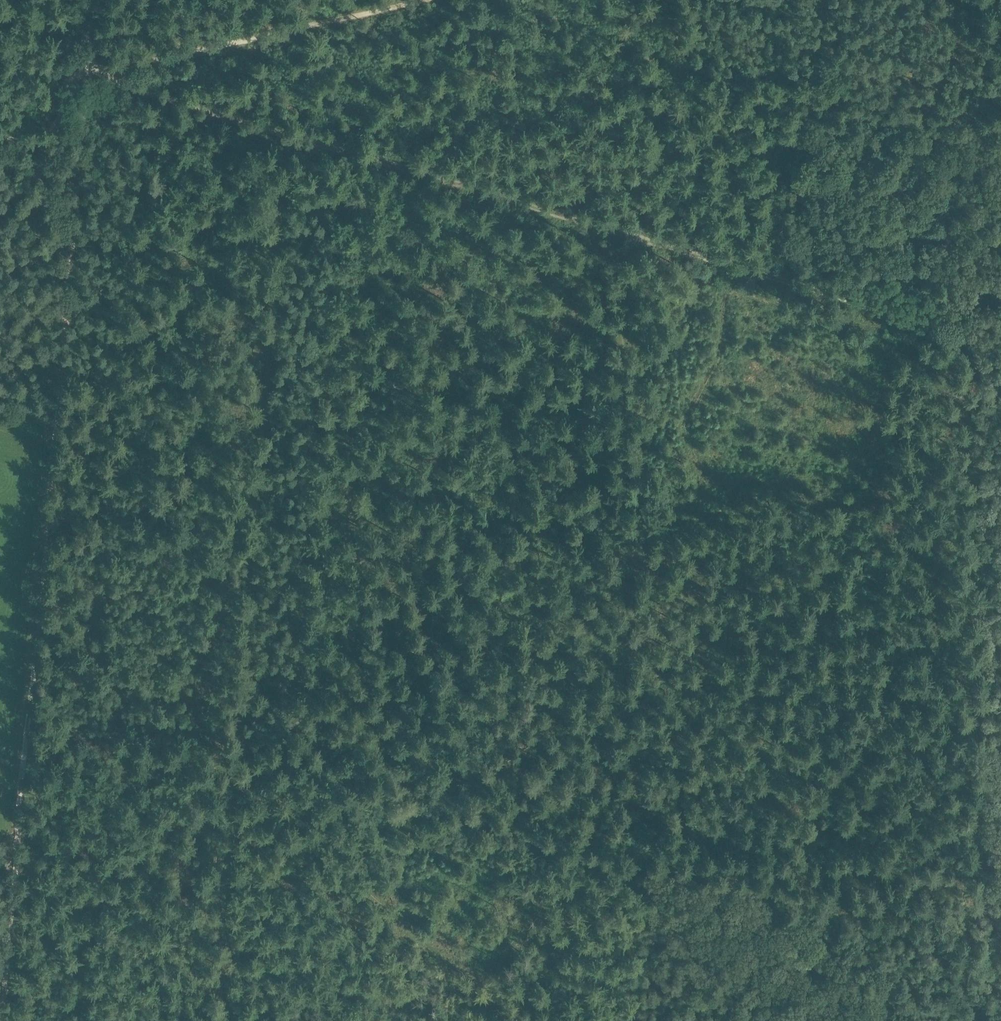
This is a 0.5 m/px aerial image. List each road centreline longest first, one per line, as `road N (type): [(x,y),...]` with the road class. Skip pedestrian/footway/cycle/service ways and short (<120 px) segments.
road 1 (track): [(505,1020),(237,768),(643,861),(924,942),(954,931),(982,881),(983,720),(982,633),(962,486),(973,374),(959,331),(966,312),(1000,288)]
road 2 (track): [(1000,341),(87,74)]
road 3 (track): [(87,74),(5,1020)]
road 4 (track): [(222,1020),(284,135)]
road 5 (track): [(424,0),(87,74)]
road 6 (track): [(87,74),(71,80),(49,135),(0,137)]

